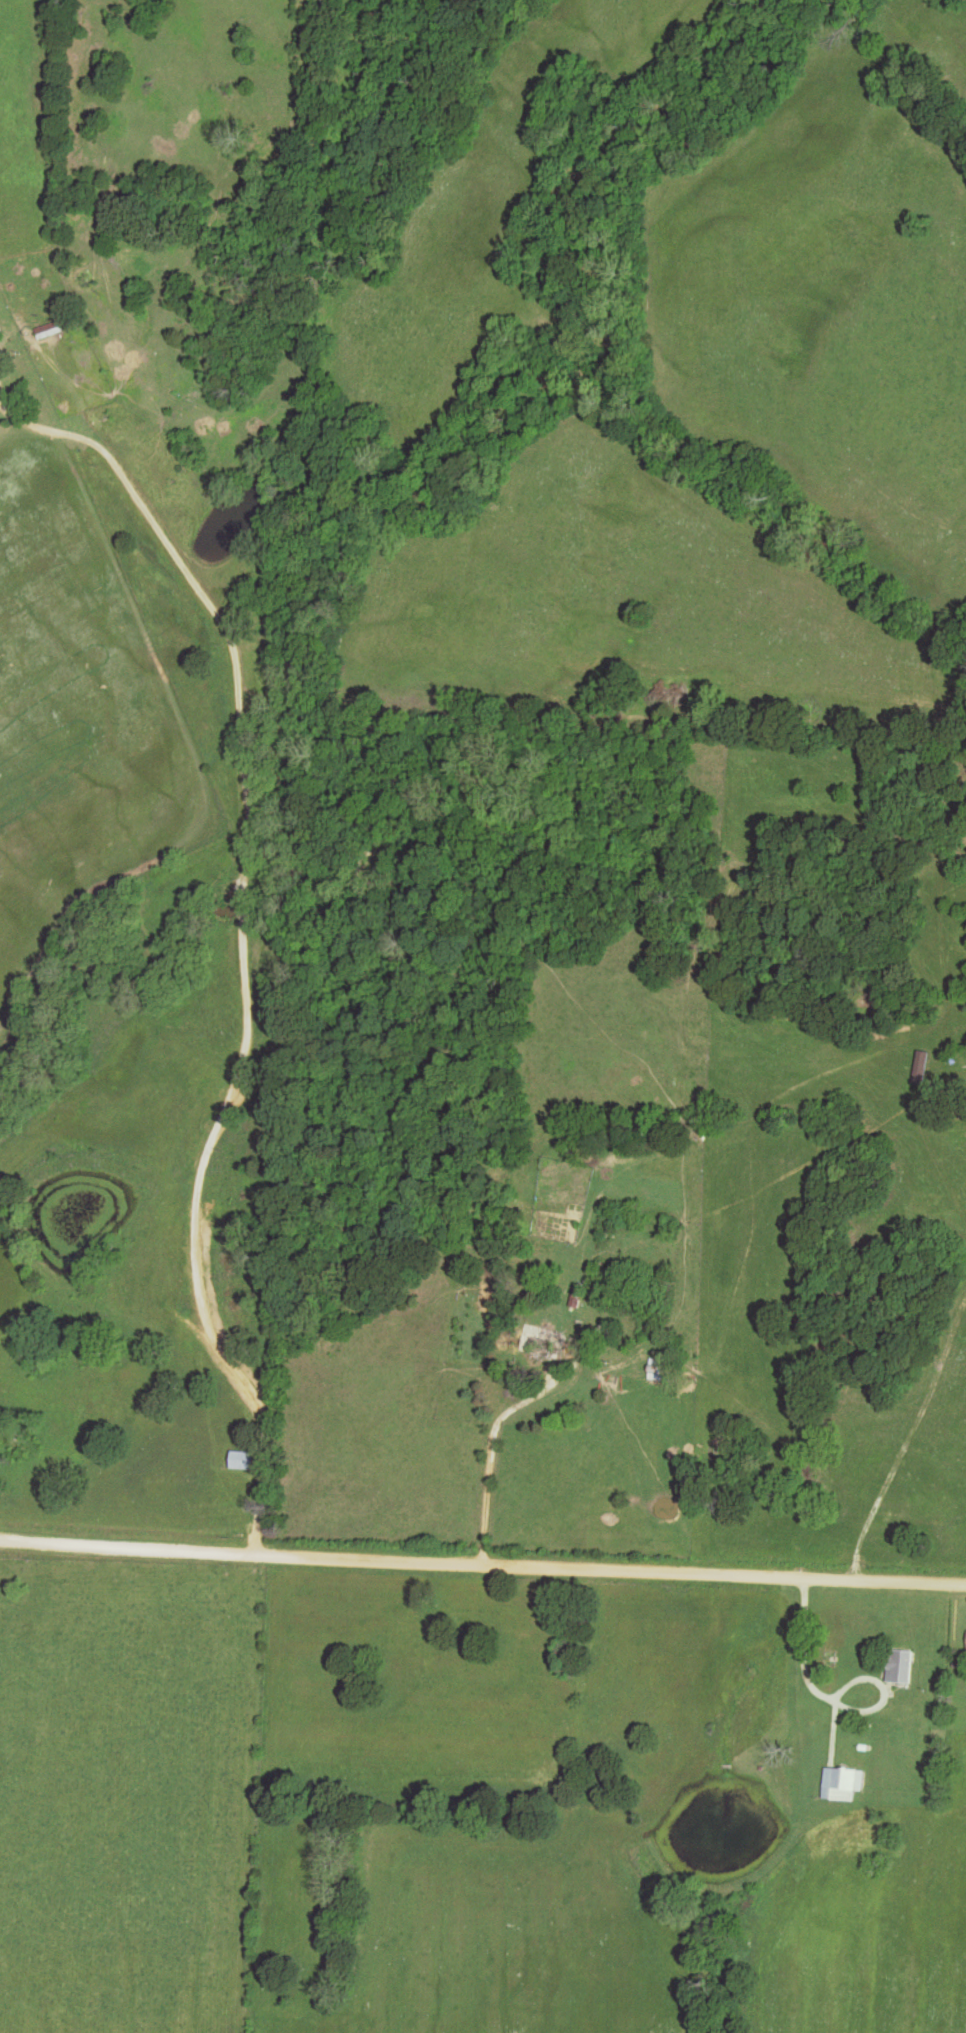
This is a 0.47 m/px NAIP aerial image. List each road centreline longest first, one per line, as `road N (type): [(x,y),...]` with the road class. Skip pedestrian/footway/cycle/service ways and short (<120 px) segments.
road 1 (residential): [(0,1538),(261,1558),(965,1588)]

